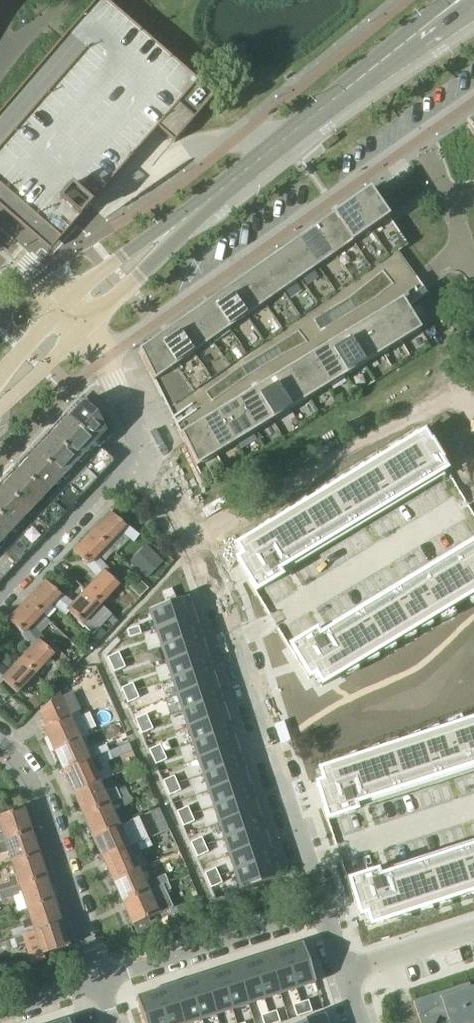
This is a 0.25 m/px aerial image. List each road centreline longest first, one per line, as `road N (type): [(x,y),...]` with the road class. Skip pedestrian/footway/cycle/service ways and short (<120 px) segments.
road 1 (tertiary): [(74,317),(458,0)]
road 2 (residential): [(329,904),(247,654),(148,459)]
road 3 (residential): [(104,360),(473,102)]
road 4 (residential): [(102,979),(36,791),(0,741)]
road 5 (residential): [(102,979),(329,904)]
road 6 (residential): [(0,602),(112,485),(148,459)]
road 7 (residential): [(473,934),(351,969)]

